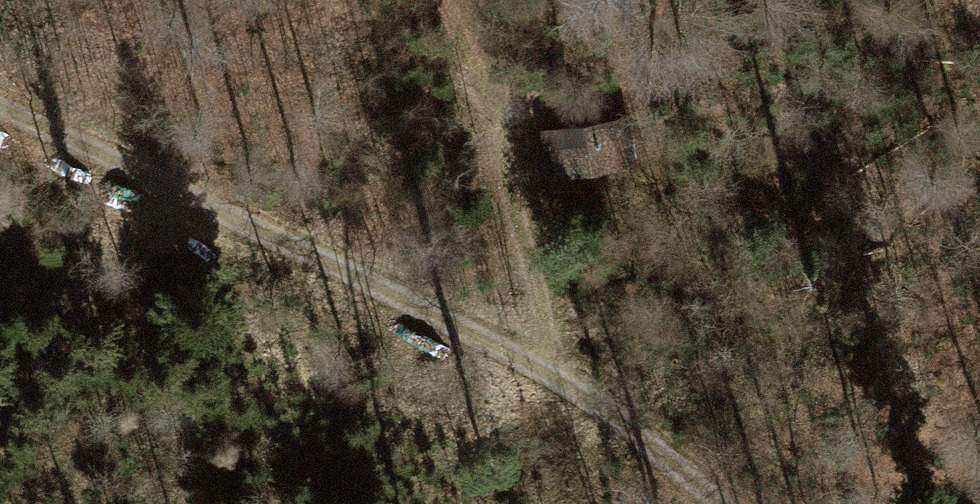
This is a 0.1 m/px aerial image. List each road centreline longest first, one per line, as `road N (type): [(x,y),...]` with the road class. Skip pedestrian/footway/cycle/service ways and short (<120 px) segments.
road 1 (track): [(720,503),(601,411),(500,350),(0,109)]
road 2 (track): [(557,382),(491,118),(444,0)]
road 3 (track): [(491,118),(631,97)]

